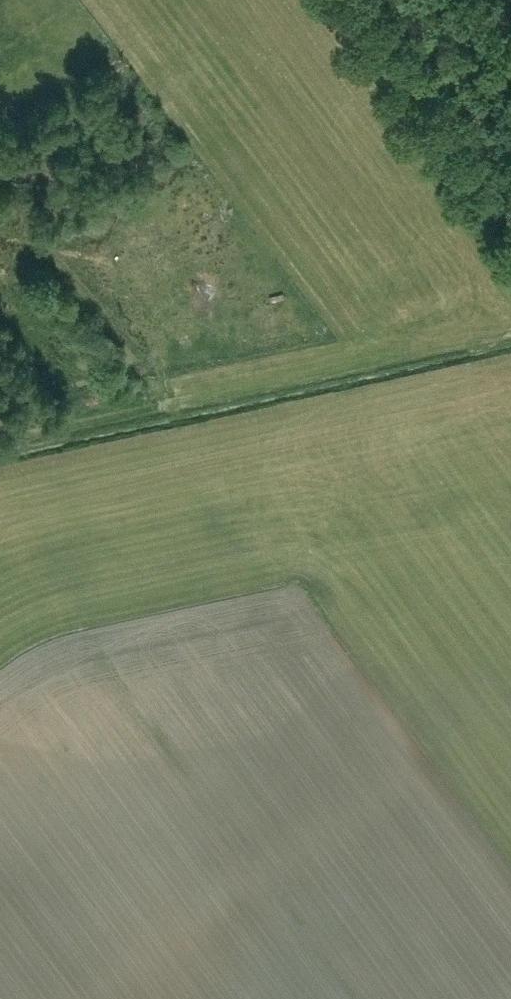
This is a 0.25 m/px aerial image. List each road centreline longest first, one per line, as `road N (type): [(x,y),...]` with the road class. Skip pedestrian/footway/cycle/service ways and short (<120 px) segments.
road 1 (track): [(510,161),(387,0)]

